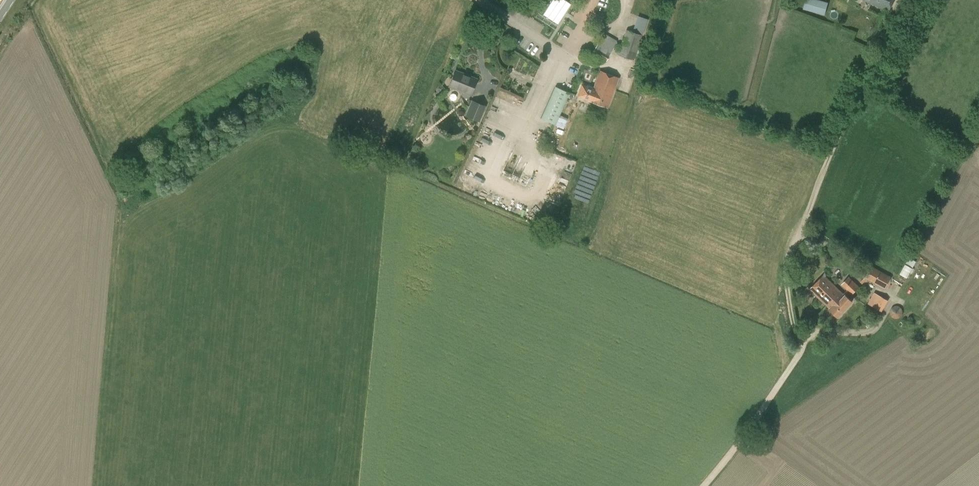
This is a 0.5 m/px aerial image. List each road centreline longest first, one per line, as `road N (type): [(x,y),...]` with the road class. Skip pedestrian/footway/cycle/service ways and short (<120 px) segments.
road 1 (track): [(694,485),(739,442),(807,334),(795,313),(790,265),(824,168),(902,0)]

